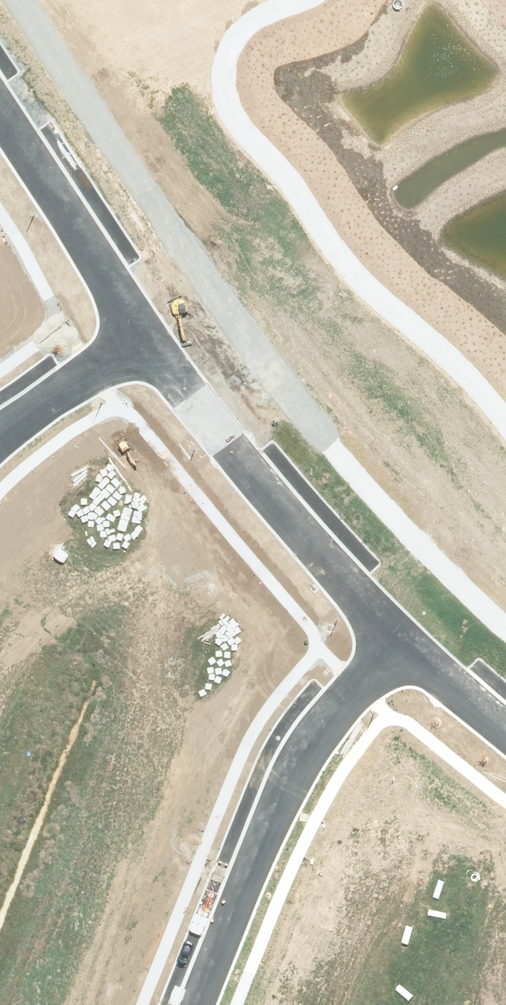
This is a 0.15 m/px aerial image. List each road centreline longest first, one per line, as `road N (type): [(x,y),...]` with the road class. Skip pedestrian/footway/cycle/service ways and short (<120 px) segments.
road 1 (residential): [(197,1004),(284,784),(317,725),(400,644)]
road 2 (residential): [(400,644),(142,334)]
road 3 (track): [(505,428),(287,177)]
road 4 (residential): [(142,334),(0,111)]
road 5 (residential): [(0,437),(142,334)]
road 6 (residential): [(505,727),(400,644)]

